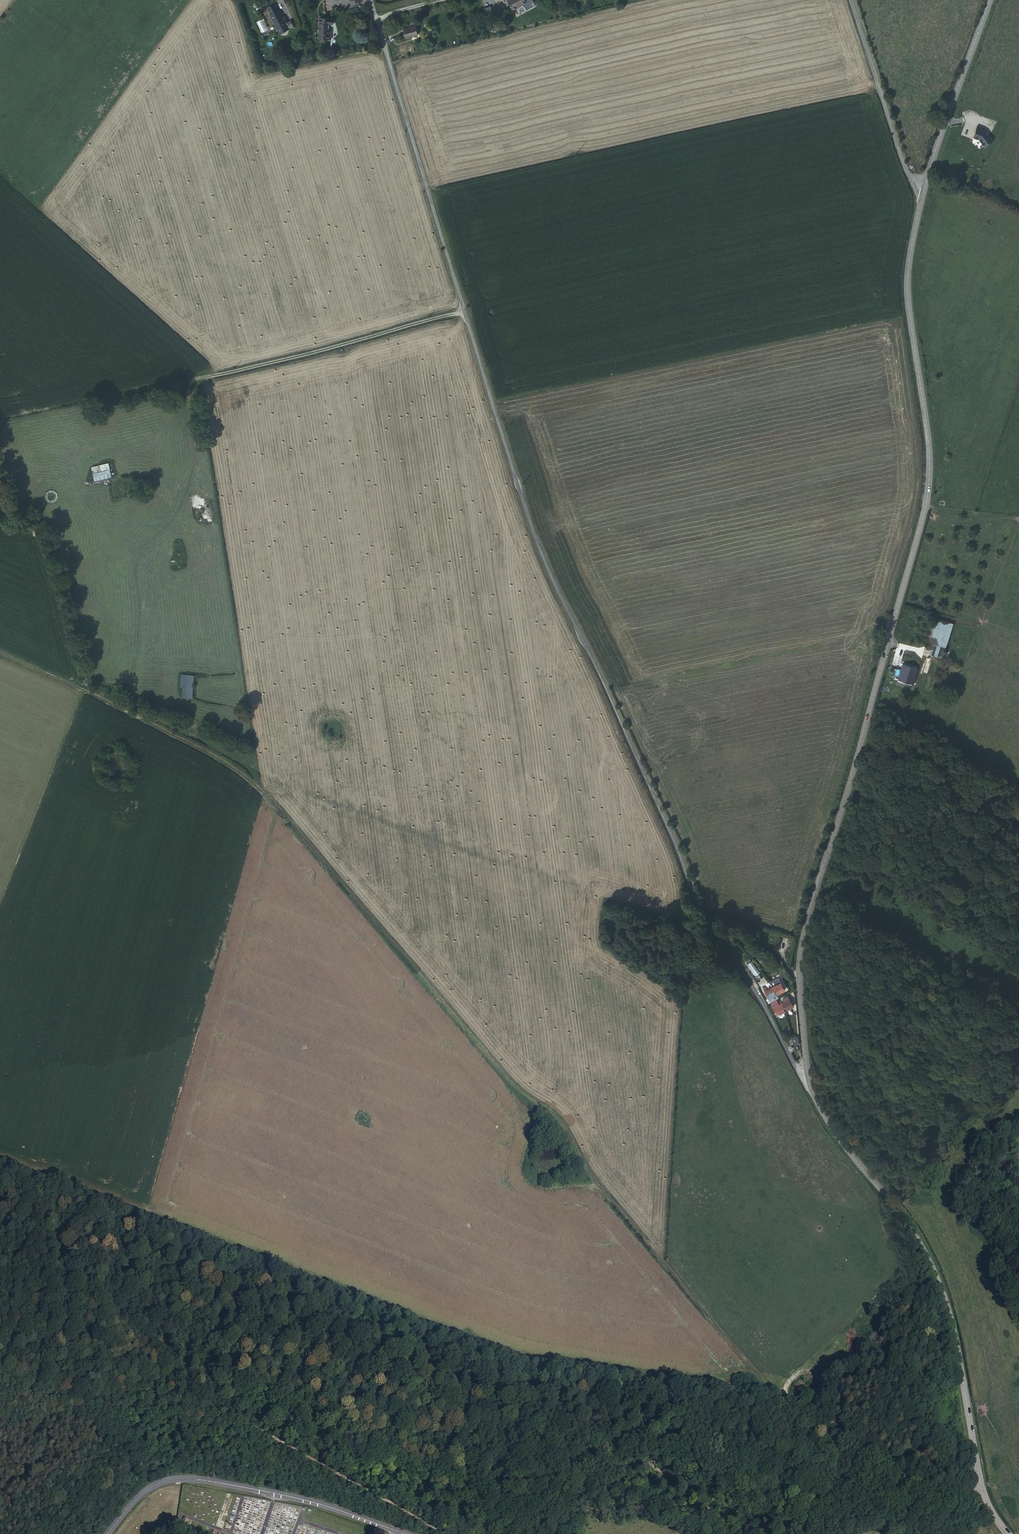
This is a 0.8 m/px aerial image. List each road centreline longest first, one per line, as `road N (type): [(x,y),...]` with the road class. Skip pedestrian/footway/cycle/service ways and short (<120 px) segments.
road 1 (unclassified): [(375,17),(556,590),(632,743),(703,916),(806,1084)]
road 2 (tertiary): [(806,1084),(800,945),(928,484),(906,285),(923,190)]
road 3 (track): [(0,653),(248,779),(523,1093)]
road 4 (tertiary): [(1008,1533),(980,1490),(954,1340),(931,1264),(806,1084)]
road 5 (track): [(0,1424),(116,1396),(177,1390),(447,1533)]
road 6 (tertiary): [(107,1533),(132,1502),(174,1478),(285,1493),(407,1533)]
road 7 (track): [(772,1388),(901,1476),(980,1490)]
road 8 (residential): [(851,0),(900,156),(923,190)]
road 9 (tertiary): [(923,190),(990,0)]

